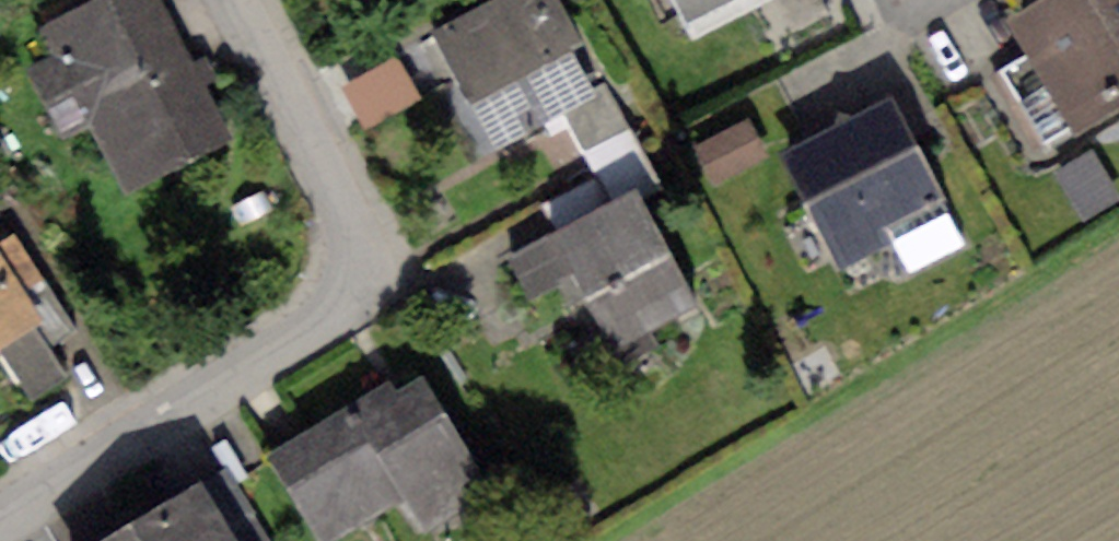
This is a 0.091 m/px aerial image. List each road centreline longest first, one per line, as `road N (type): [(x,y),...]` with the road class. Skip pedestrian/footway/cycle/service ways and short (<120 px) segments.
road 1 (residential): [(256,0),(365,211),(367,266),(325,318),(0,518)]

